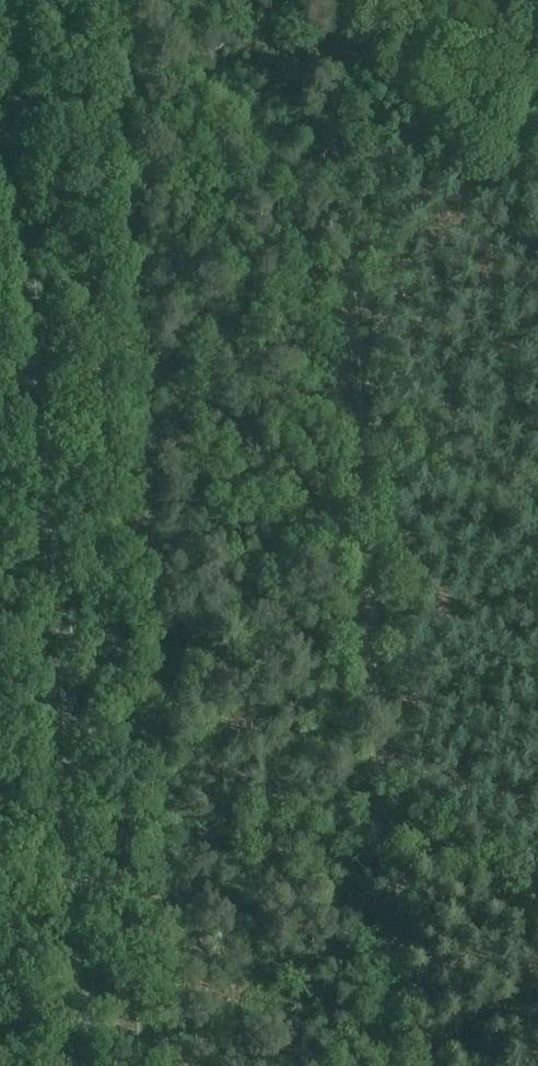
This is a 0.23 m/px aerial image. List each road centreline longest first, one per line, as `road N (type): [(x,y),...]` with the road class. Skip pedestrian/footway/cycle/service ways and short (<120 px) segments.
road 1 (secondary): [(84,1065),(12,0)]
road 2 (track): [(400,1065),(341,0)]

